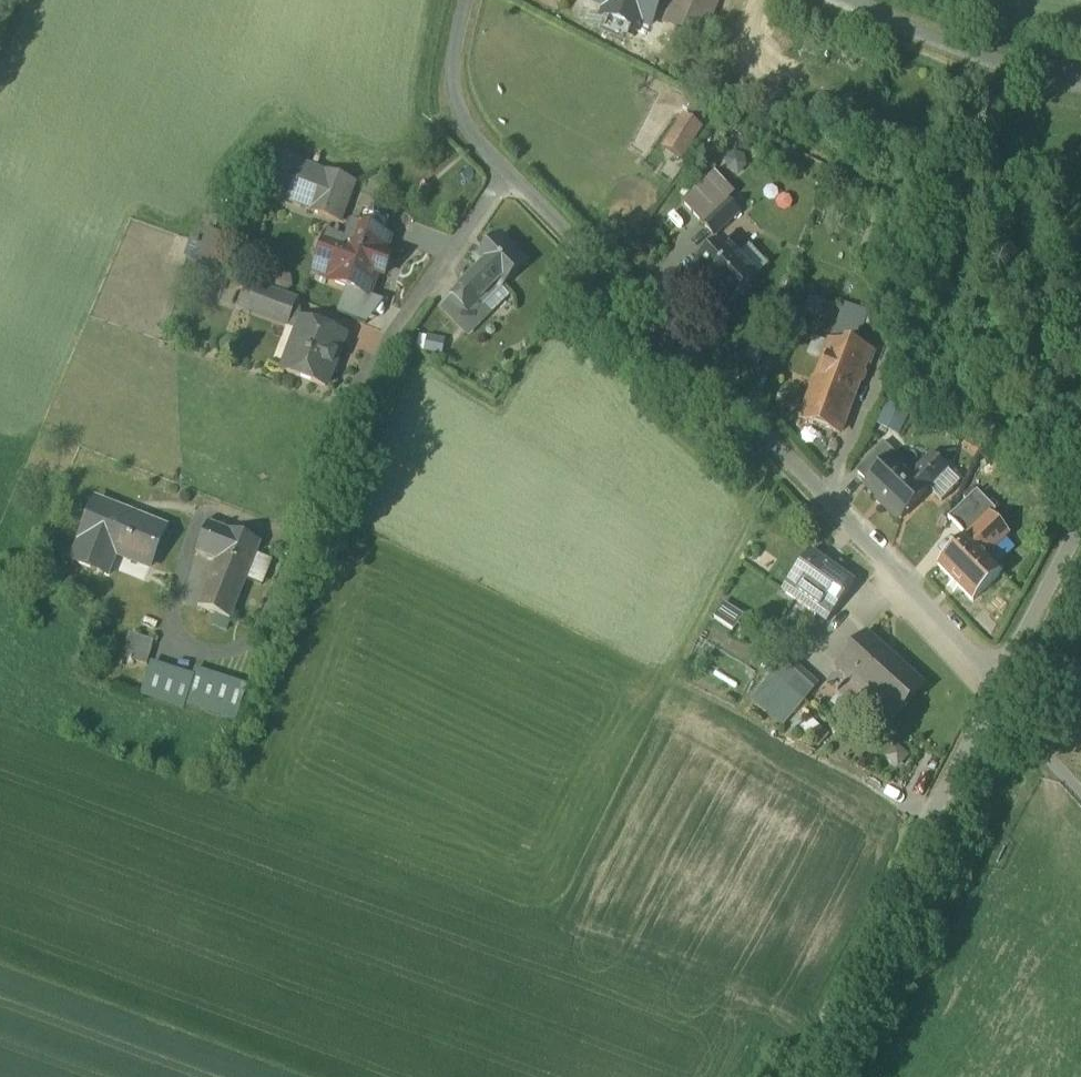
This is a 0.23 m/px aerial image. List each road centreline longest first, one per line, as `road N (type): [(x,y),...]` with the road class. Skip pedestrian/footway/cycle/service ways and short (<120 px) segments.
road 1 (unclassified): [(997,677),(507,154)]
road 2 (unclassified): [(785,1076),(997,677)]
road 3 (residential): [(507,154),(346,399),(306,539)]
road 4 (unclassified): [(867,0),(1019,59),(1080,71)]
road 5 (unclassified): [(1080,513),(997,677)]
road 6 (unclassified): [(507,154),(472,117),(457,74),(464,0)]
road 7 (unclassified): [(997,677),(1080,791)]

